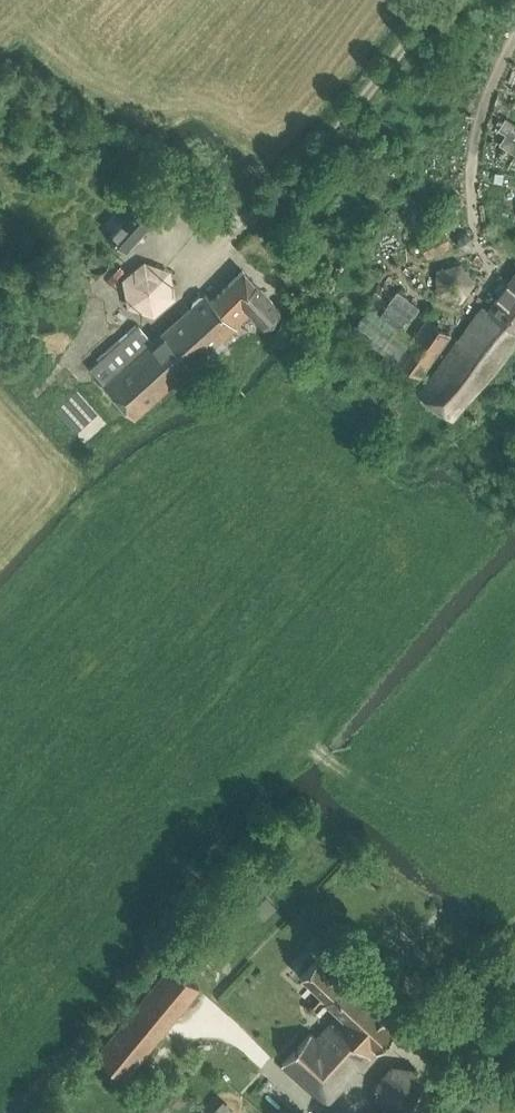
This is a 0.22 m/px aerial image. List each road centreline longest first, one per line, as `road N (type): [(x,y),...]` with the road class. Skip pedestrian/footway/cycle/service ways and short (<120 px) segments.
road 1 (track): [(206,259),(301,173),(448,0)]
road 2 (track): [(514,42),(491,85),(470,169),(472,255)]

